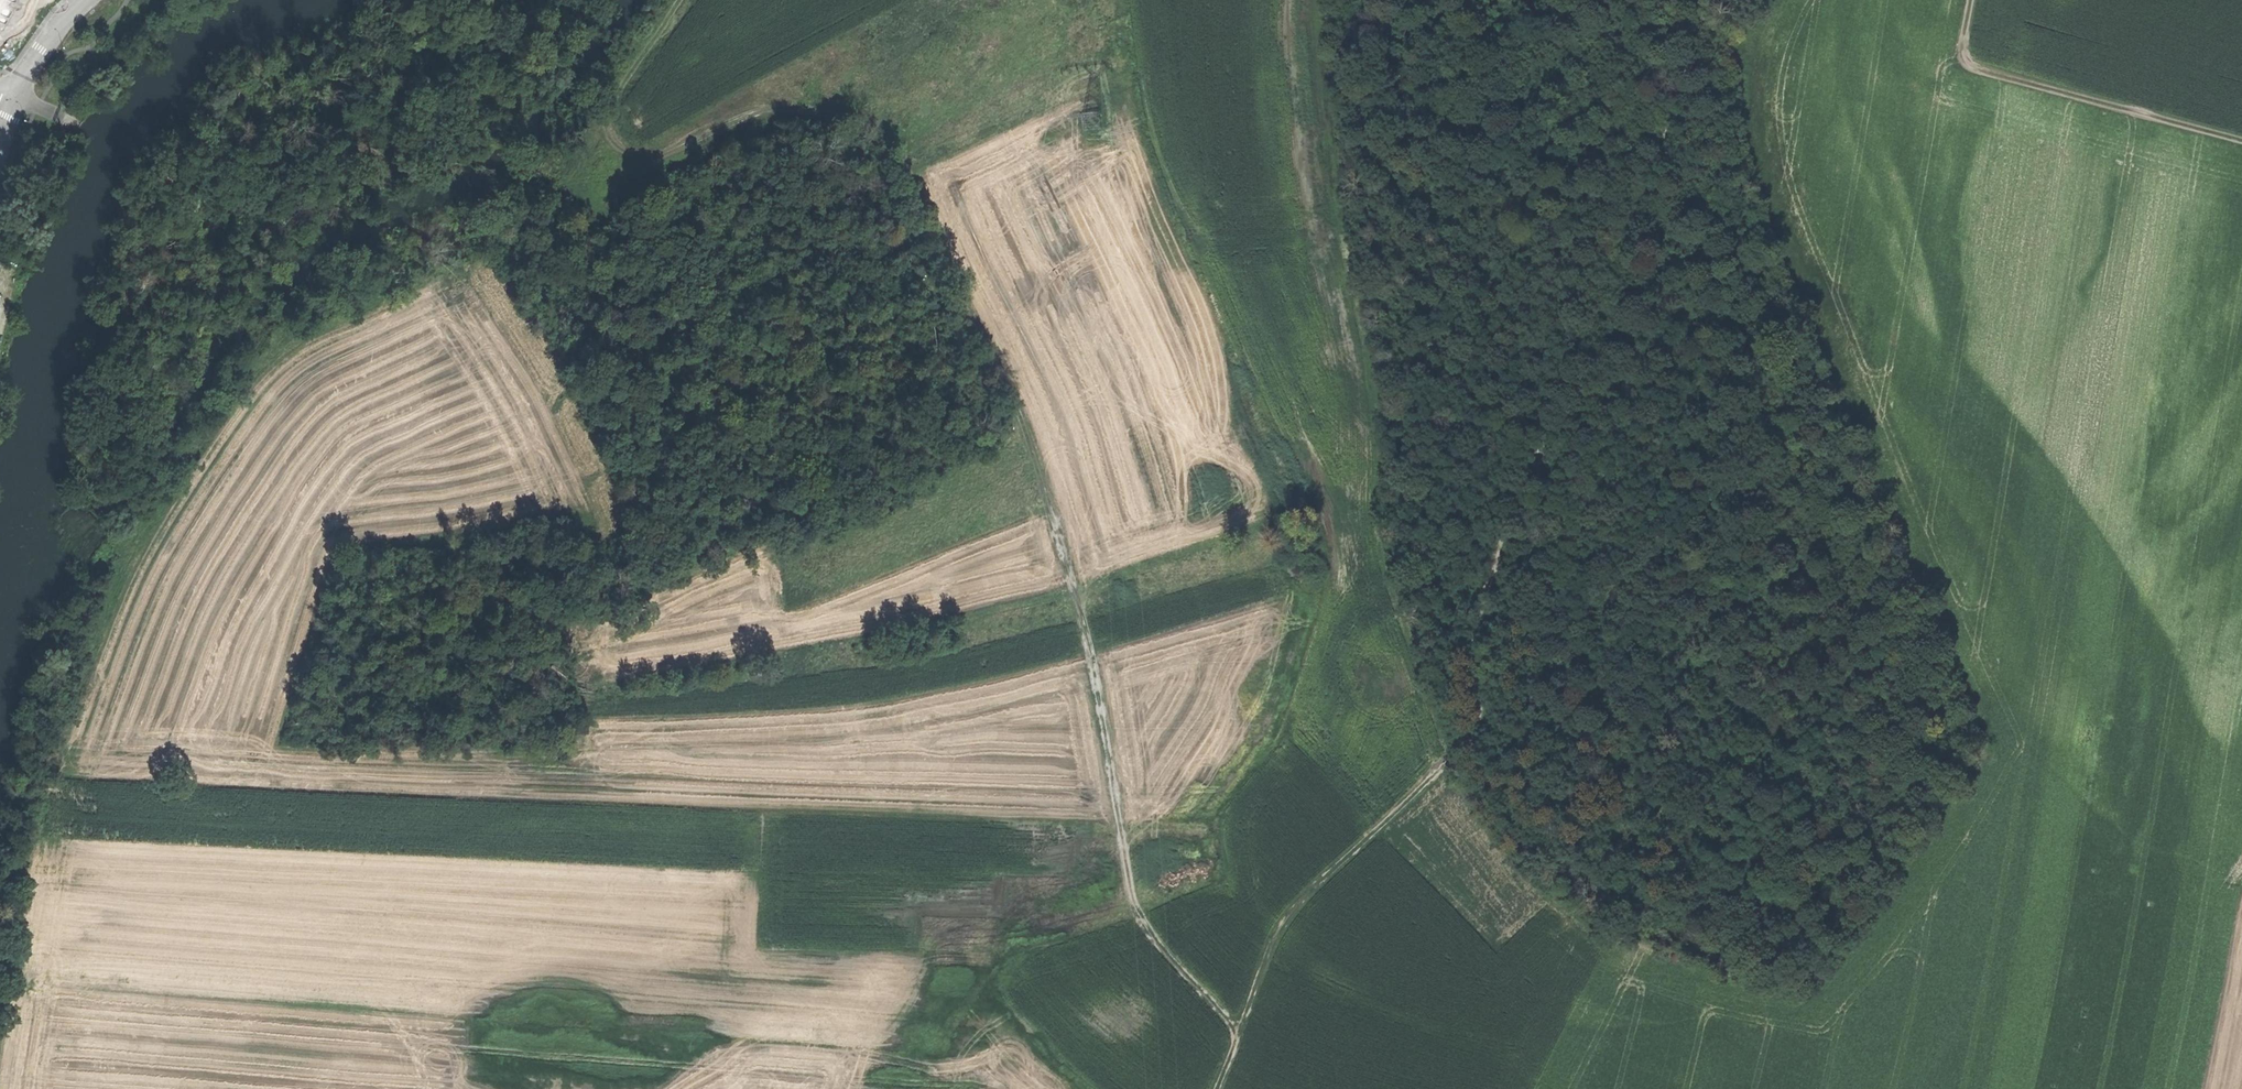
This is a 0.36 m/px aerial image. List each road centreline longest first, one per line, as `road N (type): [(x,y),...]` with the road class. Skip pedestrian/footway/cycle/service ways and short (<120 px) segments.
road 1 (track): [(1240,1031),(1153,943),(1129,898),(1105,739),(1019,407),(861,111),(644,190)]
road 2 (track): [(1714,0),(1496,559),(1475,648),(1480,709),(1469,737),(1277,925),(1216,1088)]
road 3 (track): [(1973,0),(1965,55),(1975,66),(2241,141)]

